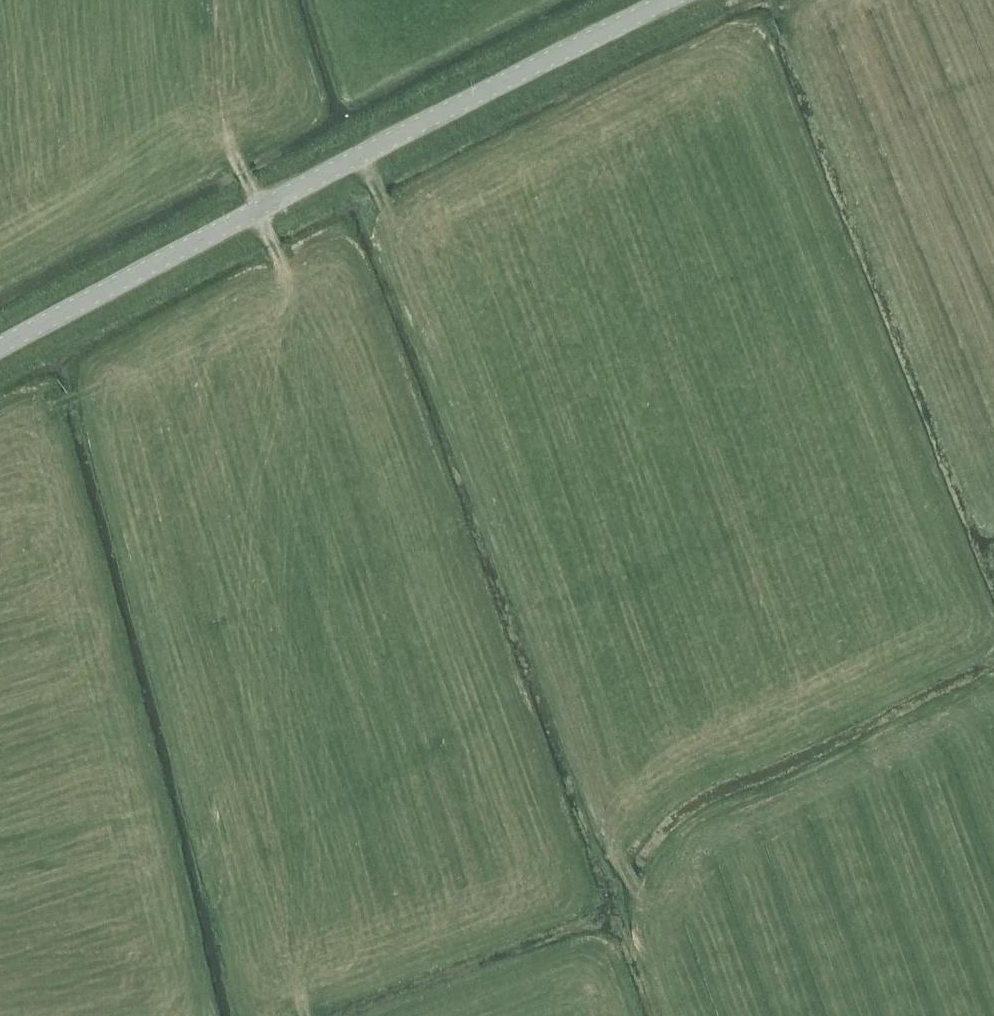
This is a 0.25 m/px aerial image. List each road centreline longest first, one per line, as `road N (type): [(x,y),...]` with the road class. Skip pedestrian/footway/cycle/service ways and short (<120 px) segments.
road 1 (tertiary): [(0,346),(676,0)]

